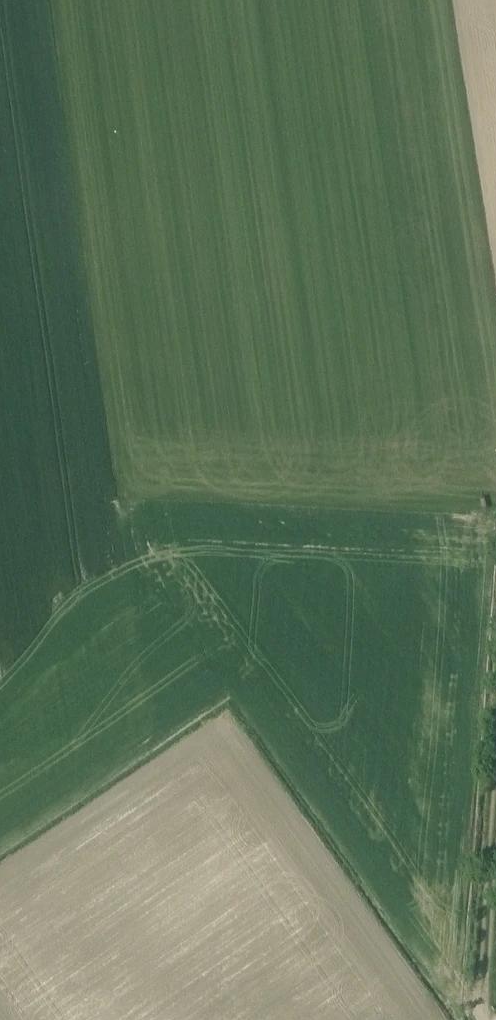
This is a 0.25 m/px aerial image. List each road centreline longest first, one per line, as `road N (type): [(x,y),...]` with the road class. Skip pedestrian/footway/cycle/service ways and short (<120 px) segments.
road 1 (track): [(480,1019),(495,830)]

